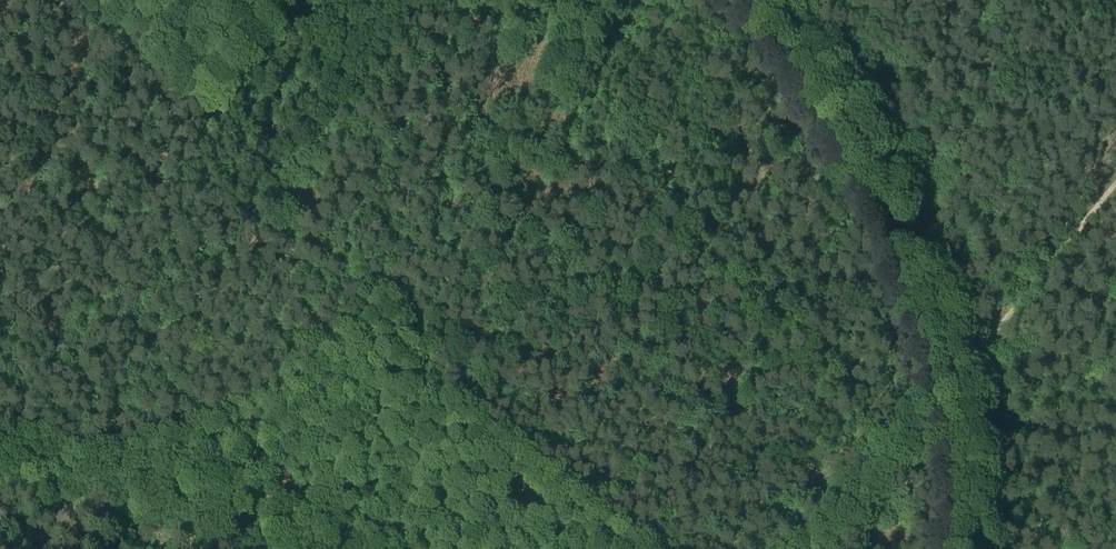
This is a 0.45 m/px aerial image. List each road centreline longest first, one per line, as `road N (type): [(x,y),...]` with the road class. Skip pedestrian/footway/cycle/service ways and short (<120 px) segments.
road 1 (track): [(94,485),(86,477),(92,469),(124,446),(181,431),(291,382),(332,345),(529,81),(570,0)]
road 2 (track): [(737,0),(827,123),(855,177),(896,270),(939,404)]
road 3 (unclassified): [(42,548),(74,497),(124,482),(218,504),(337,548)]
road 4 (track): [(1115,180),(939,404)]
road 5 (track): [(939,404),(955,548)]

